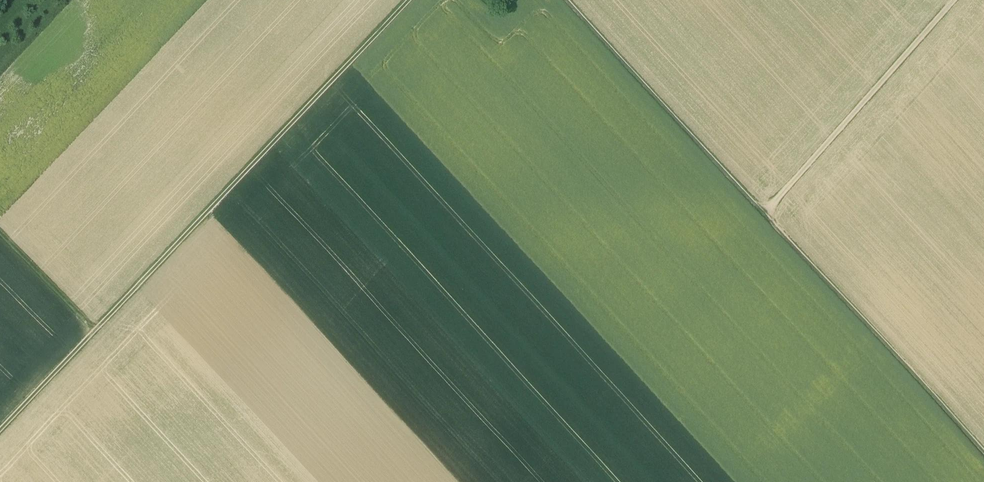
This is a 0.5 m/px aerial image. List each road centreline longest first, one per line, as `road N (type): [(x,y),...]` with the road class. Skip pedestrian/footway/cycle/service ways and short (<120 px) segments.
road 1 (track): [(0,446),(423,0)]
road 2 (track): [(568,0),(983,451)]
road 3 (track): [(968,0),(772,222)]
road 4 (track): [(0,231),(98,339)]

